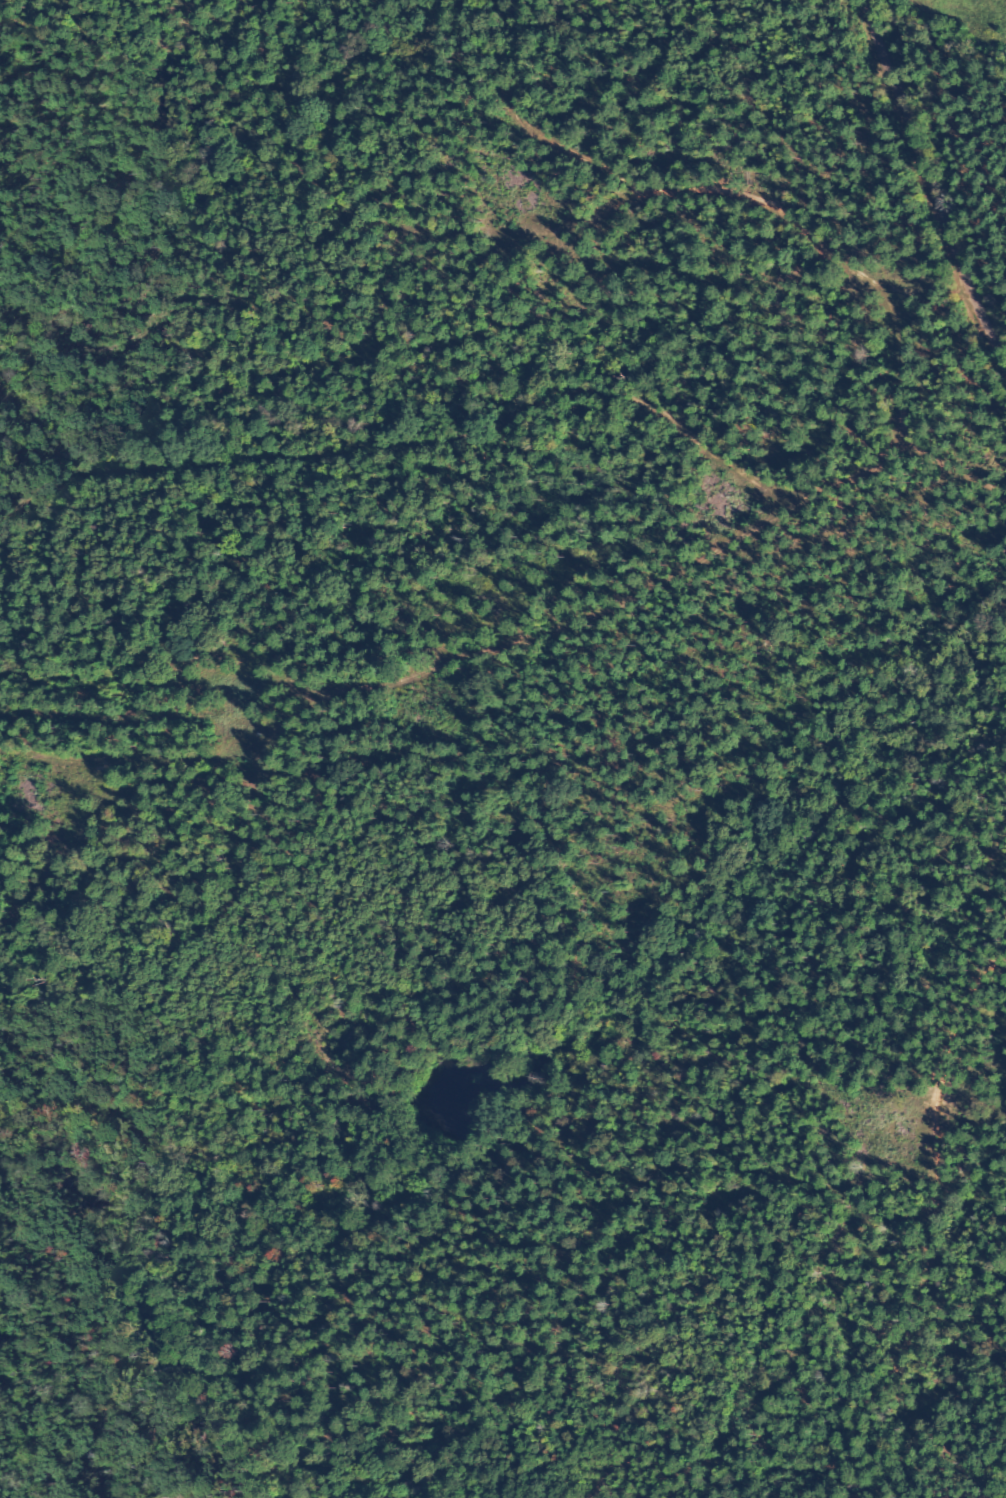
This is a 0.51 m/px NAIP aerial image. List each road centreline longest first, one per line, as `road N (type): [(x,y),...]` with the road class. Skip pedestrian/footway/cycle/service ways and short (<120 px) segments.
road 1 (residential): [(1005,410),(833,0)]

